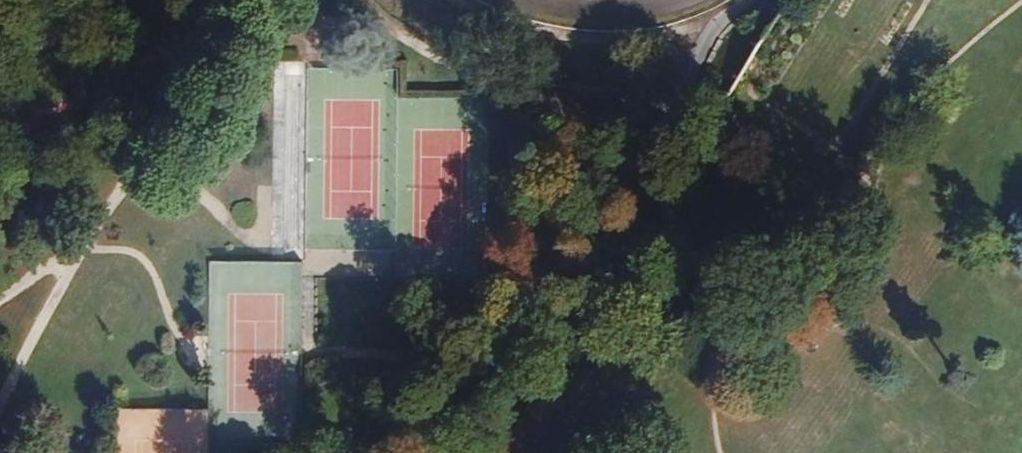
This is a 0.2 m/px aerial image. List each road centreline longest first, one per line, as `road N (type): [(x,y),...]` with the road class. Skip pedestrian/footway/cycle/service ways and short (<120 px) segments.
road 1 (track): [(431,452),(444,416),(693,68)]
road 2 (track): [(211,0),(0,406)]
road 3 (track): [(759,0),(702,28),(572,44),(445,0)]

